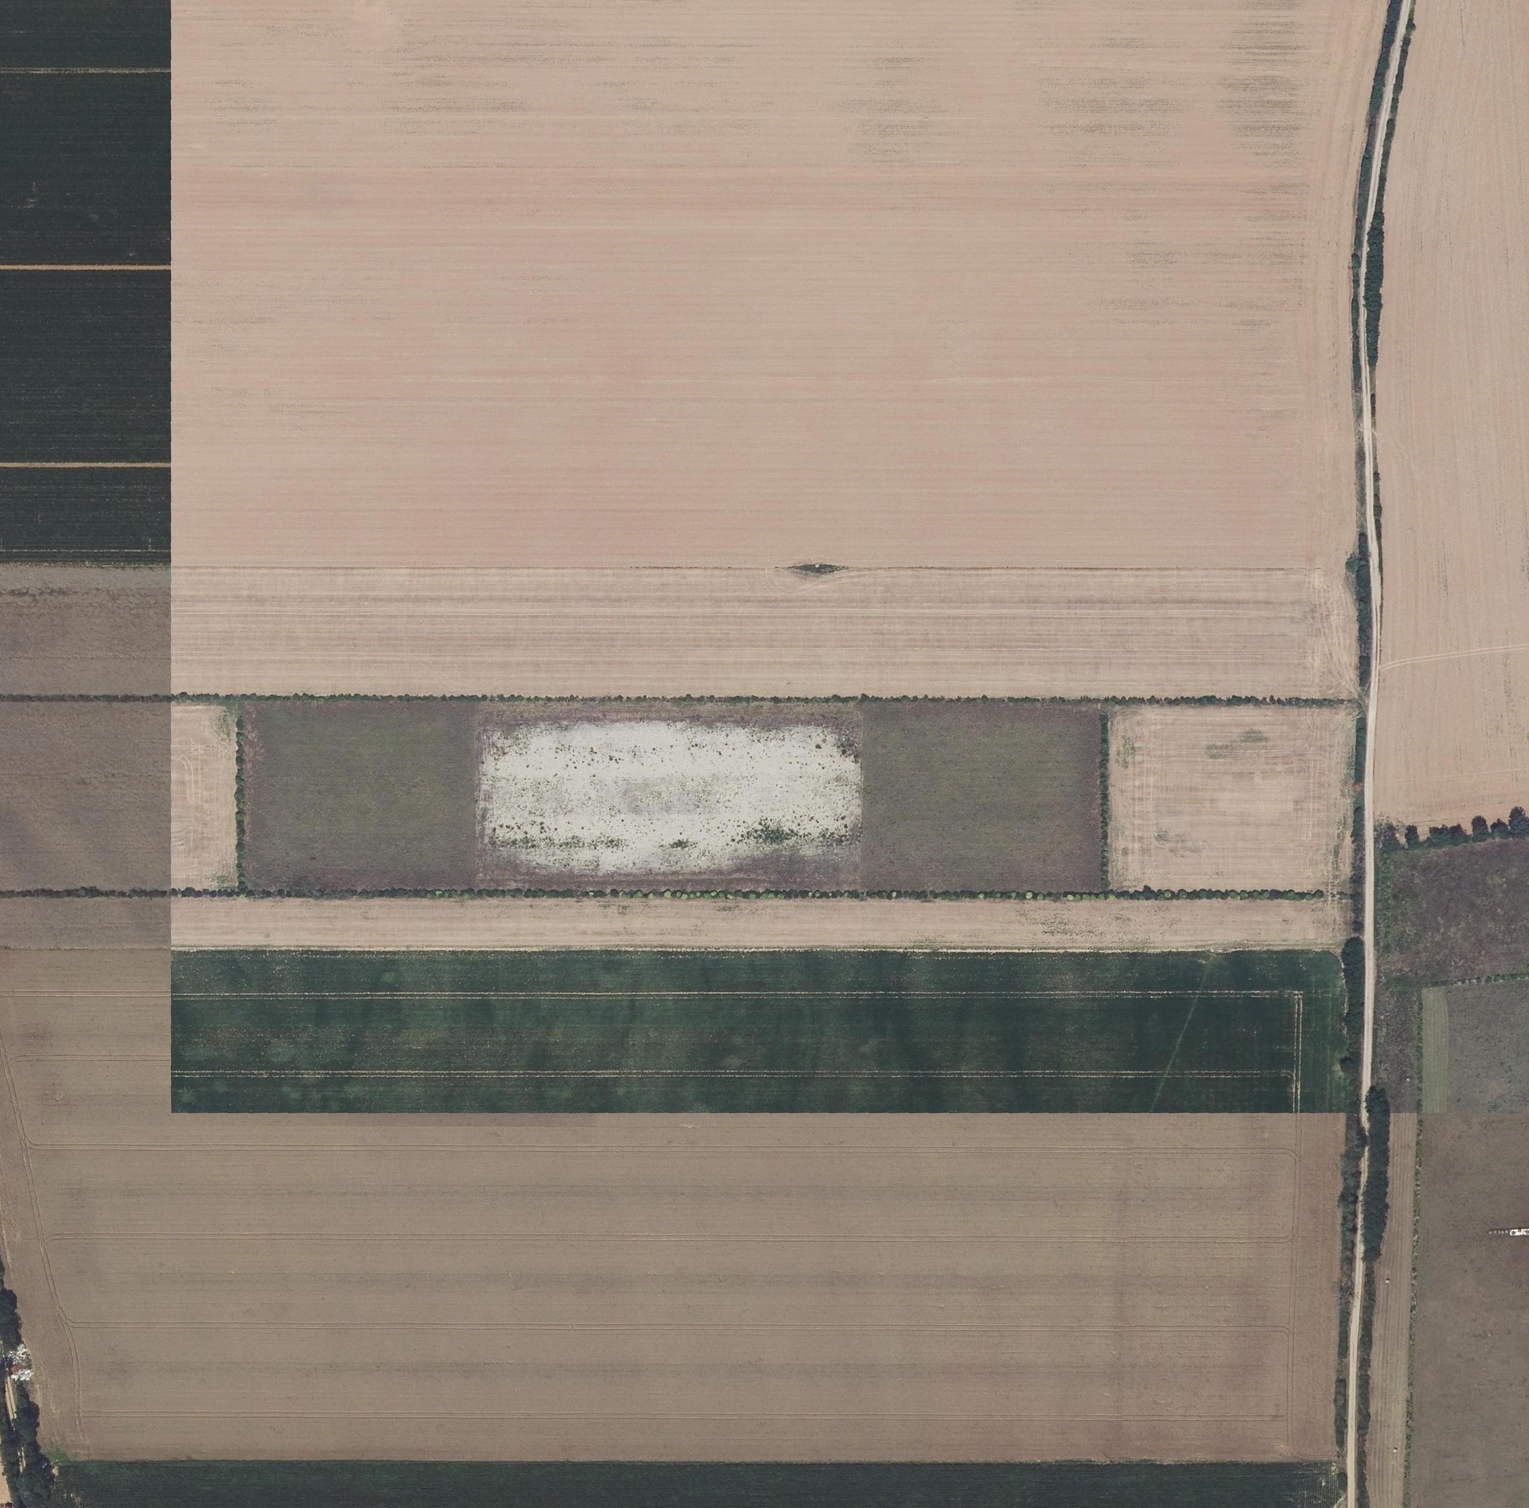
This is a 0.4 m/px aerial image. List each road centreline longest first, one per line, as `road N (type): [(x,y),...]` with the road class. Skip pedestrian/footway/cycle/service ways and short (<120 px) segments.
road 1 (track): [(1352,1507),(1375,650),(1362,232),(1404,0)]
road 2 (track): [(30,1507),(0,1346)]

